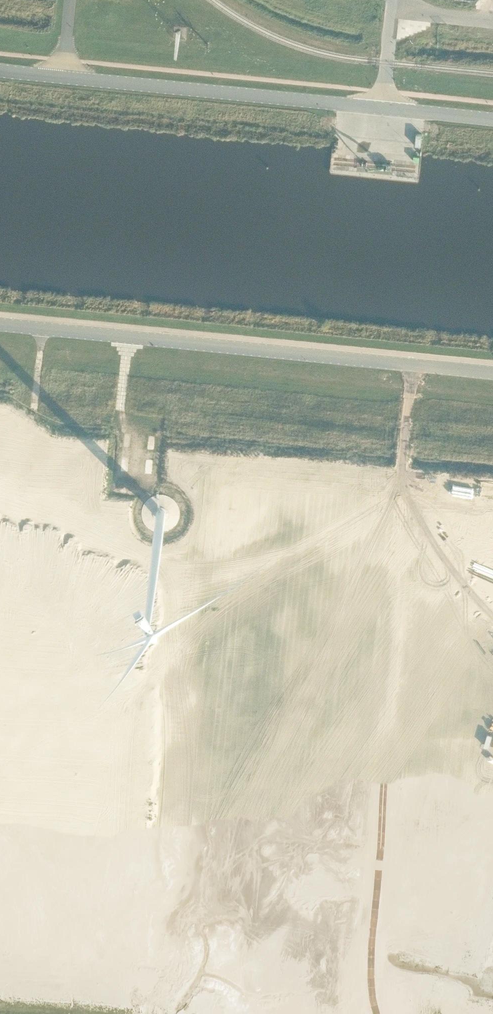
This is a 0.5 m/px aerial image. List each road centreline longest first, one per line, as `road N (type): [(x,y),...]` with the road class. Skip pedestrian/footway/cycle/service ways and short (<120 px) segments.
road 1 (tertiary): [(492,374),(0,325)]
road 2 (tertiary): [(382,107),(62,76)]

